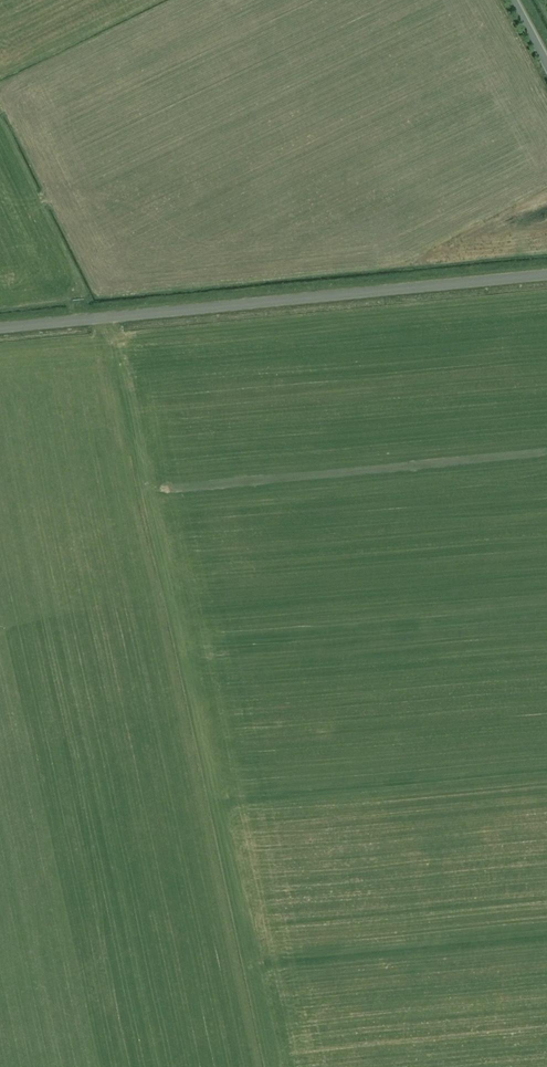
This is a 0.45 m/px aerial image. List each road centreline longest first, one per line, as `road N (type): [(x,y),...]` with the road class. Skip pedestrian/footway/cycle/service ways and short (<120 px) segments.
road 1 (tertiary): [(546,276),(0,329)]

